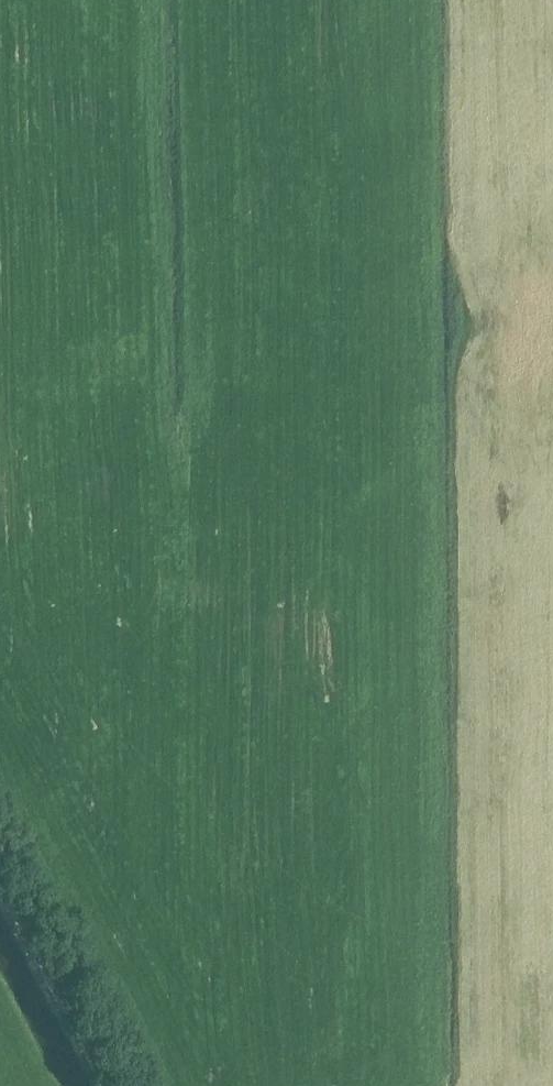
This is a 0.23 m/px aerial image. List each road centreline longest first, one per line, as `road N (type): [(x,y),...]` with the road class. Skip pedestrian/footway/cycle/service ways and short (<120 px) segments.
road 1 (unclassified): [(112,1085),(0,873)]

